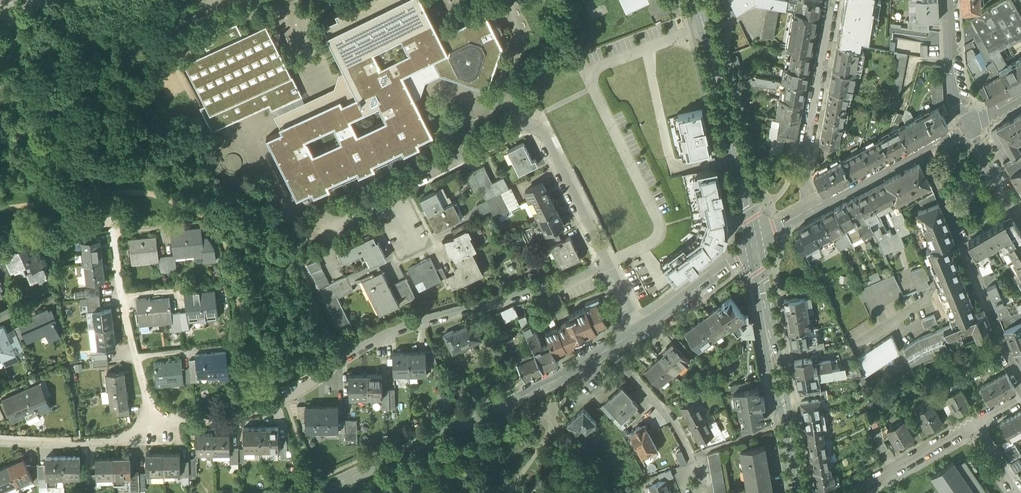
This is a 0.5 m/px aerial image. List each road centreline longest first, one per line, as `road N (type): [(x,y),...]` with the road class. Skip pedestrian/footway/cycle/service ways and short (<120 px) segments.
road 1 (residential): [(607,263),(564,284),(399,328),(259,411),(187,421),(157,435)]
road 2 (residential): [(607,263),(544,132),(522,126),(395,191),(393,208),(415,251)]
road 3 (residential): [(607,263),(656,241),(661,222),(593,87),(596,68),(678,36)]
road 4 (residential): [(322,492),(613,351)]
road 5 (secondary): [(756,244),(802,492)]
road 6 (secondary): [(694,0),(756,244)]
road 7 (residential): [(1020,378),(922,154)]
road 8 (residential): [(157,435),(124,312),(109,210)]
road 9 (residential): [(833,0),(804,159),(810,212)]
road 10 (residential): [(613,351),(679,432),(696,487)]
road 11 (residential): [(157,435),(0,439)]
road 12 (residential): [(640,333),(756,244)]
road 13 (residential): [(948,0),(955,101),(969,128)]
road 14 (residential): [(977,429),(864,492)]
road 15 (residential): [(810,212),(922,154)]

